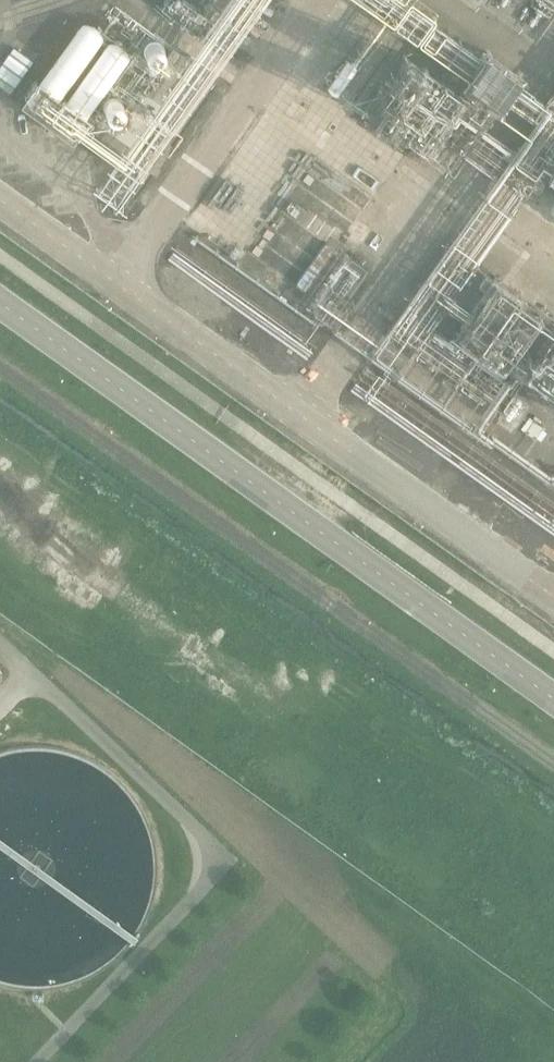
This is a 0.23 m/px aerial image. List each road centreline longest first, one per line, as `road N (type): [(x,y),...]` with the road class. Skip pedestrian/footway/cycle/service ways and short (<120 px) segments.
road 1 (unclassified): [(0,303),(553,699)]

